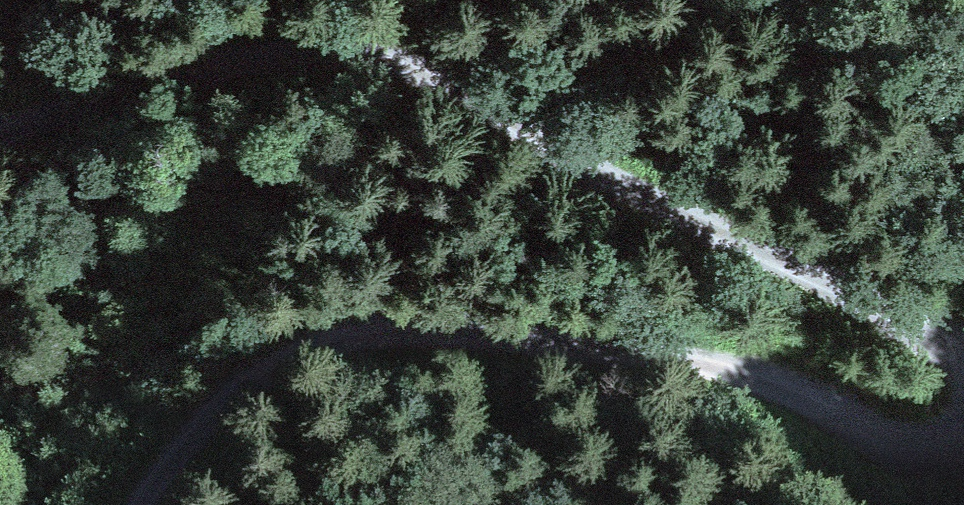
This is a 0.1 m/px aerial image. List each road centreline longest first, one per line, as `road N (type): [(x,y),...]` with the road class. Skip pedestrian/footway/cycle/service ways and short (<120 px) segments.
road 1 (track): [(963,344),(407,58),(333,48),(269,52),(0,127)]
road 2 (track): [(135,504),(212,404),(251,373),(331,334),(381,326),(683,352),(763,368),(900,441),(963,449)]

